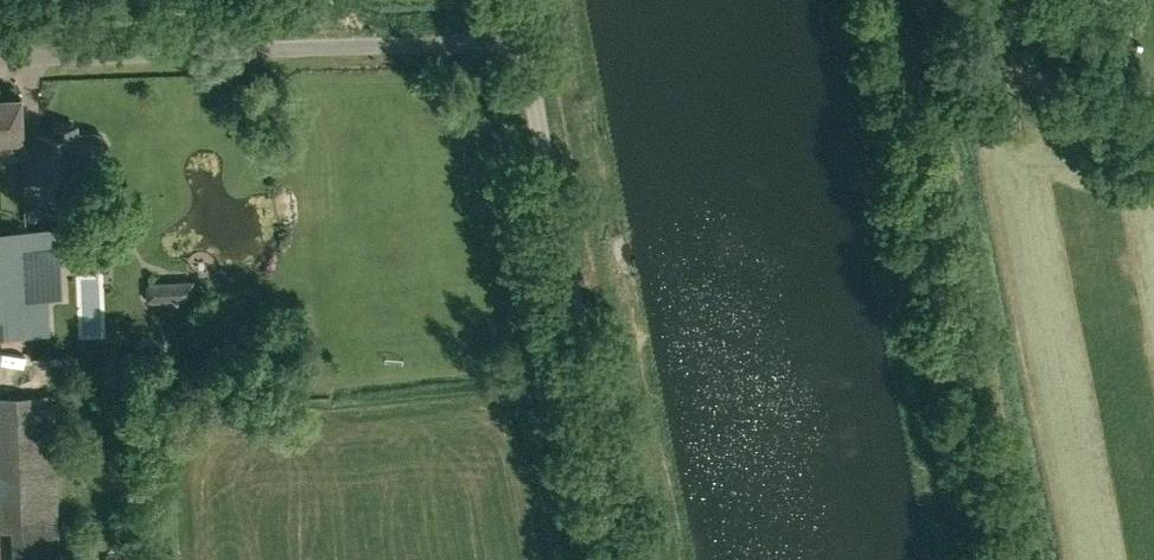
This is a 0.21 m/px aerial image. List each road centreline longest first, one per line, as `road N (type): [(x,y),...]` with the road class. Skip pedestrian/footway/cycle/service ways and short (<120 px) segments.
road 1 (unclassified): [(630,559),(518,41)]
road 2 (unclassified): [(0,58),(518,41)]
road 3 (track): [(909,55),(1022,559)]
road 4 (track): [(1153,120),(955,58),(909,55)]

